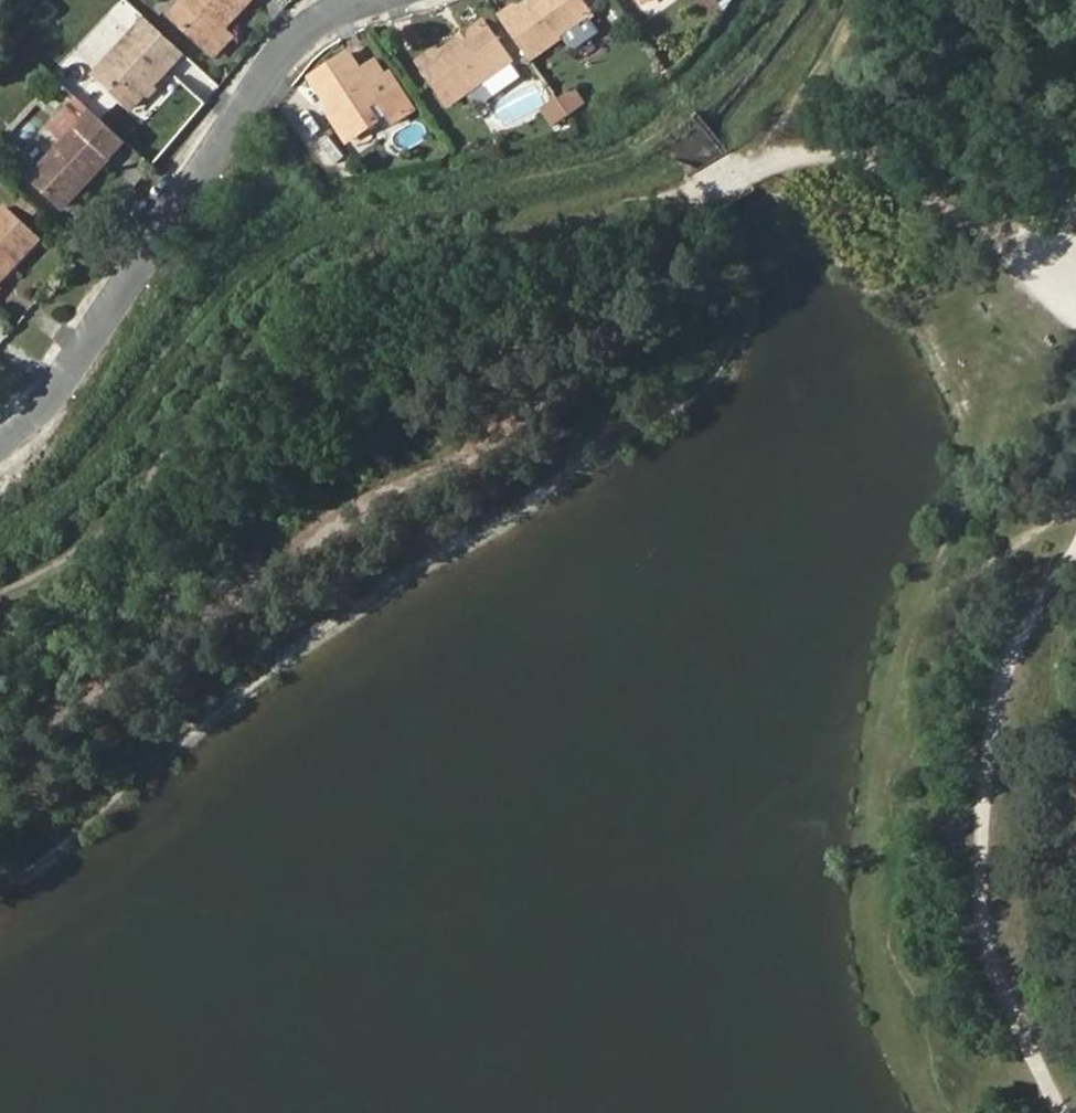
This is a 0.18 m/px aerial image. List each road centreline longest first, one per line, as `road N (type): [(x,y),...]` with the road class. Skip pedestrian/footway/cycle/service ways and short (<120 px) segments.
road 1 (residential): [(0,455),(75,386),(294,48),(326,22),(385,0)]

